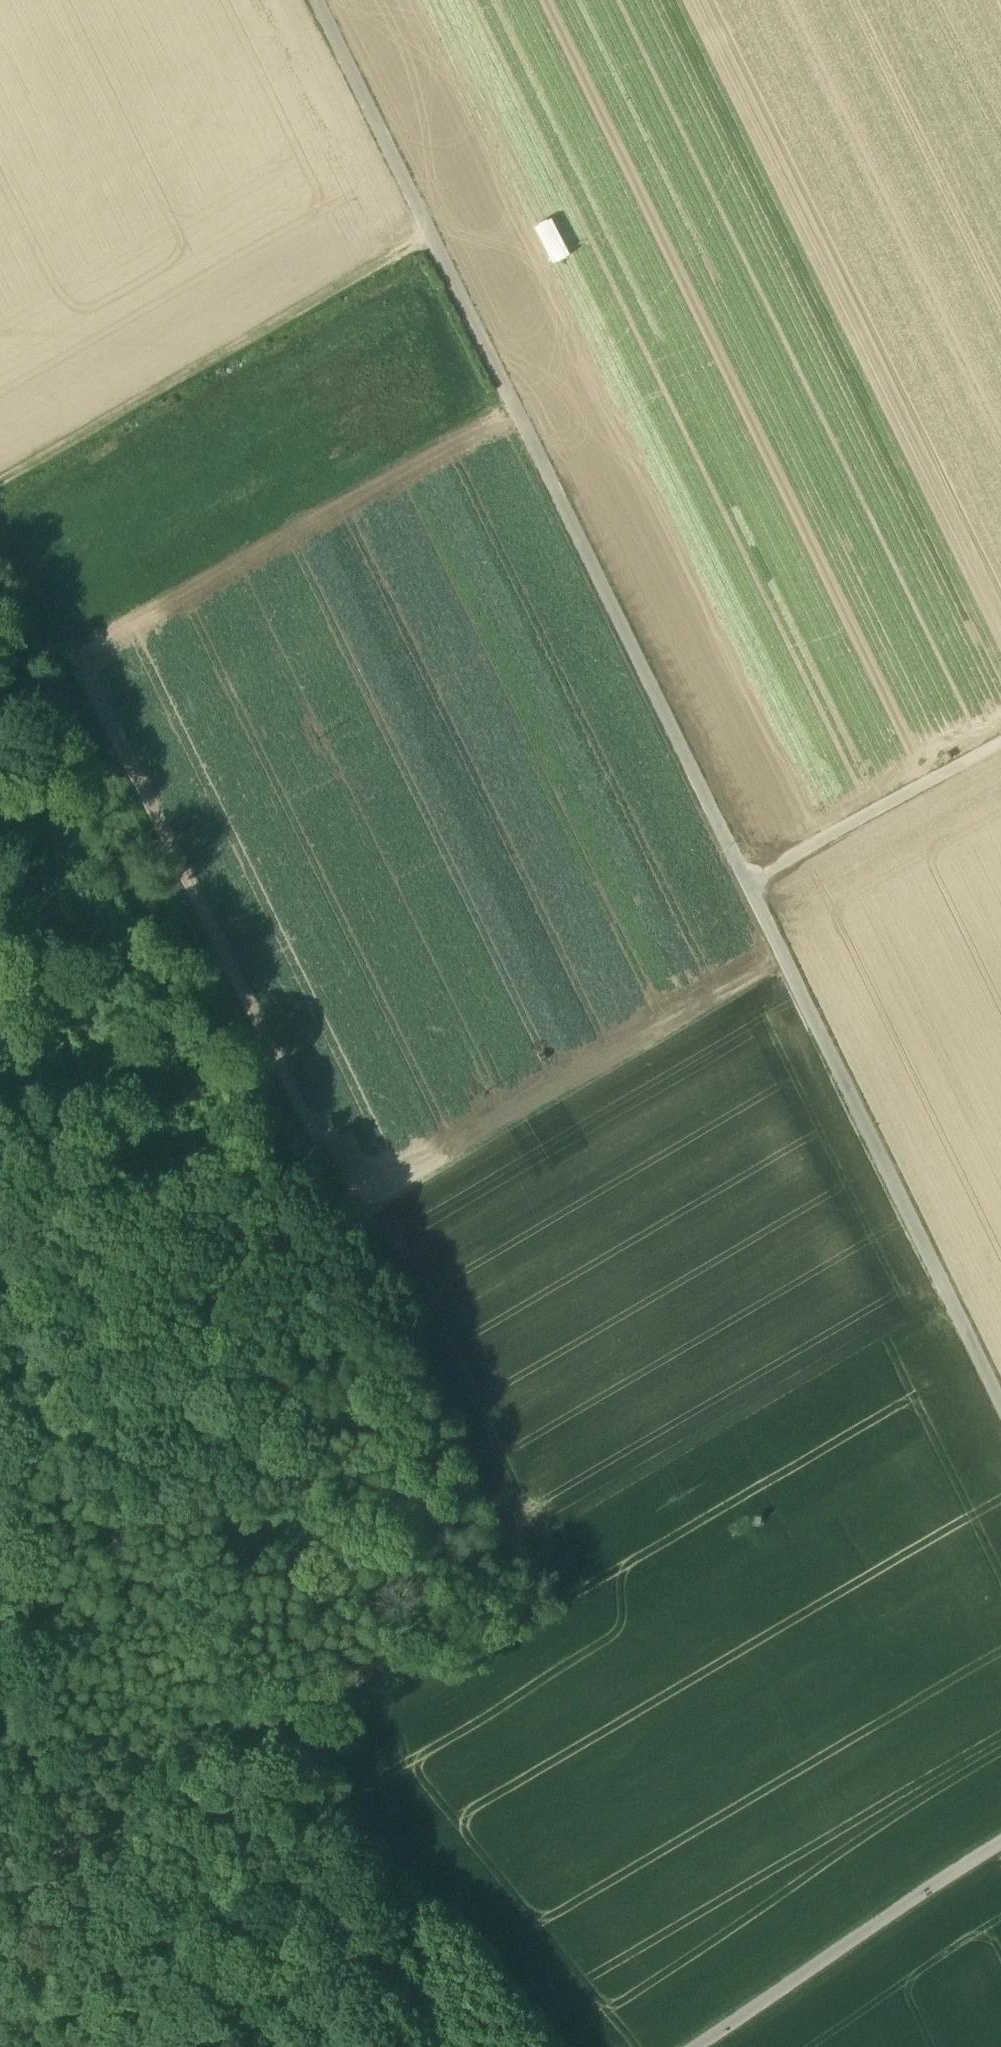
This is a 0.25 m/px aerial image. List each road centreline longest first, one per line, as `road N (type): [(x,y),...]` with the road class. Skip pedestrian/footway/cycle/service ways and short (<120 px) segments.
road 1 (track): [(316,0),(746,877)]
road 2 (track): [(1000,1401),(746,877)]
road 3 (track): [(430,232),(0,481)]
road 4 (unclassified): [(690,2046),(1000,1848)]
road 5 (track): [(746,877),(1000,739)]

